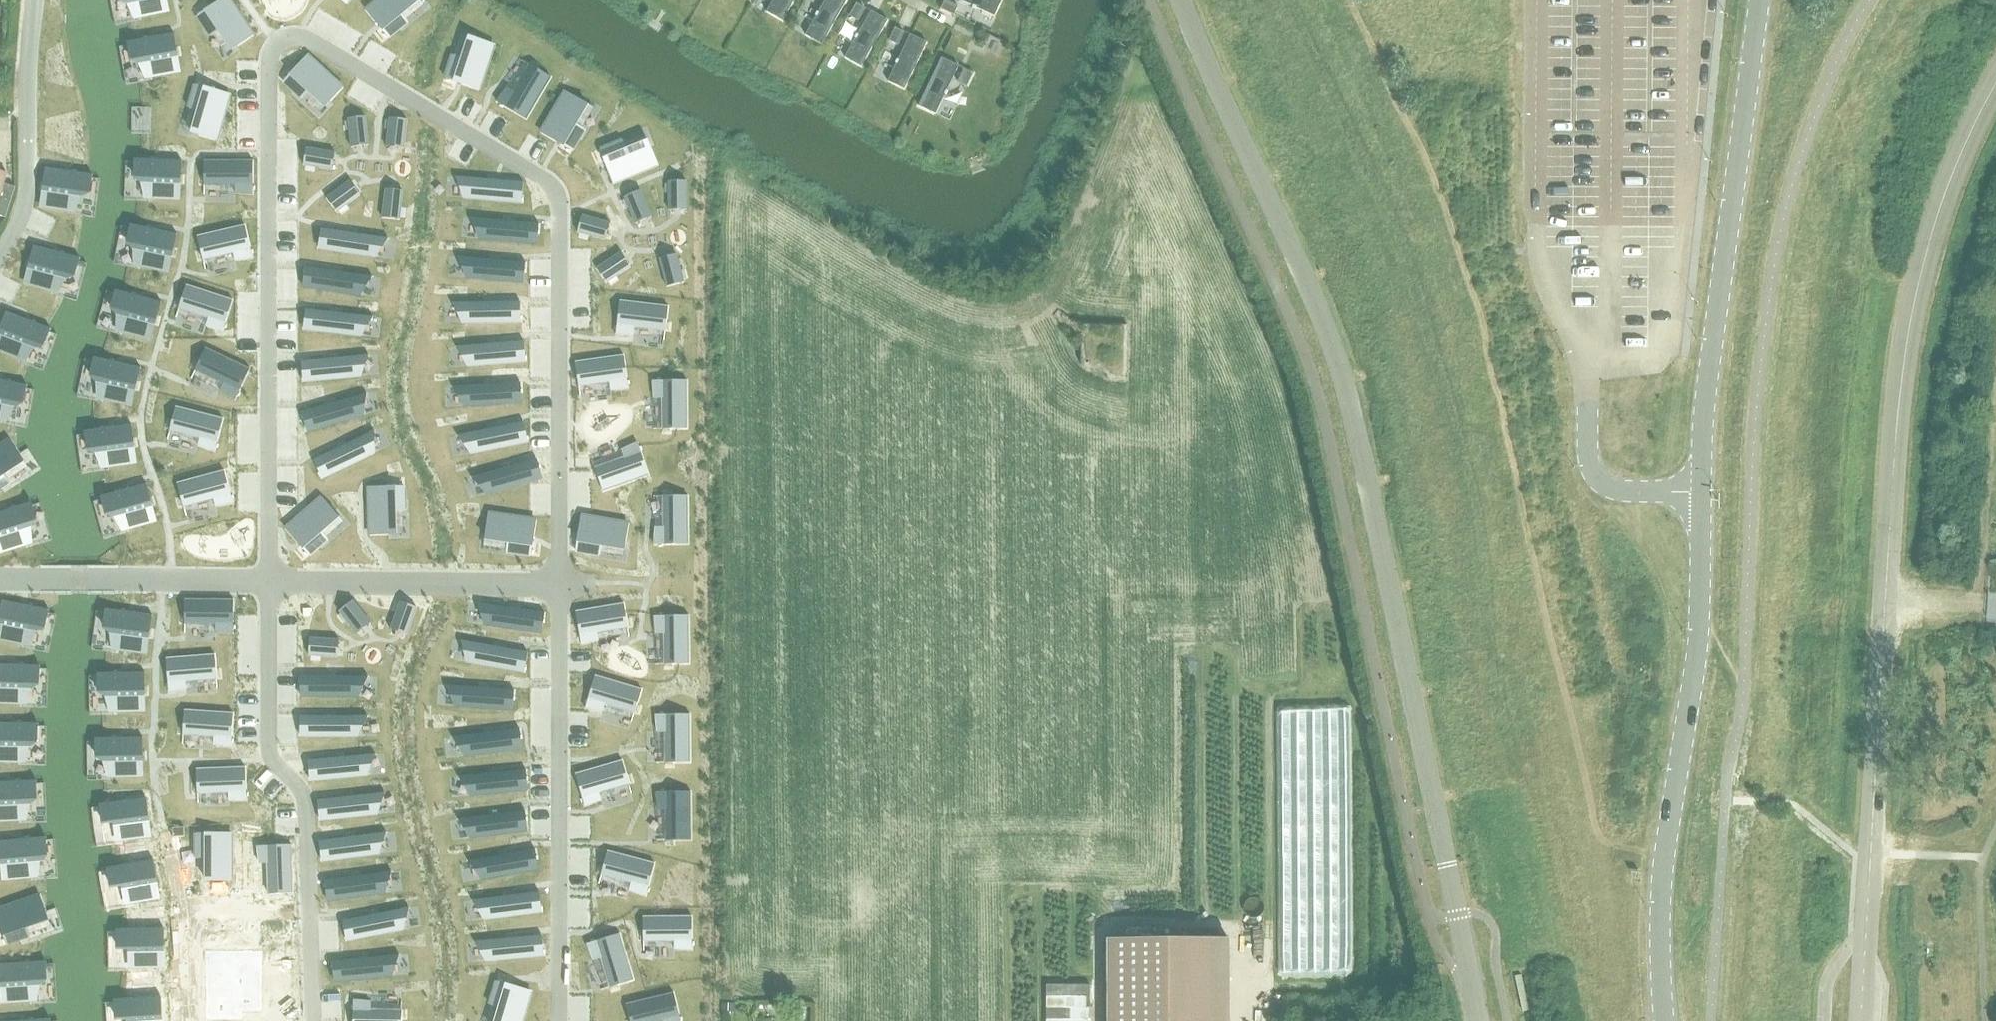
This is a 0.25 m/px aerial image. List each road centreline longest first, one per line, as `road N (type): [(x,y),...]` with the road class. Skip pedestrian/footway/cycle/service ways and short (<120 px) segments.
road 1 (unclassified): [(1478,1020),(1344,384),(1177,0)]
road 2 (unclassified): [(1665,1020),(1661,876),(1694,664),(1706,380),(1757,0)]
road 3 (unclassified): [(1860,1020),(1897,391),(1934,216),(1995,75)]

